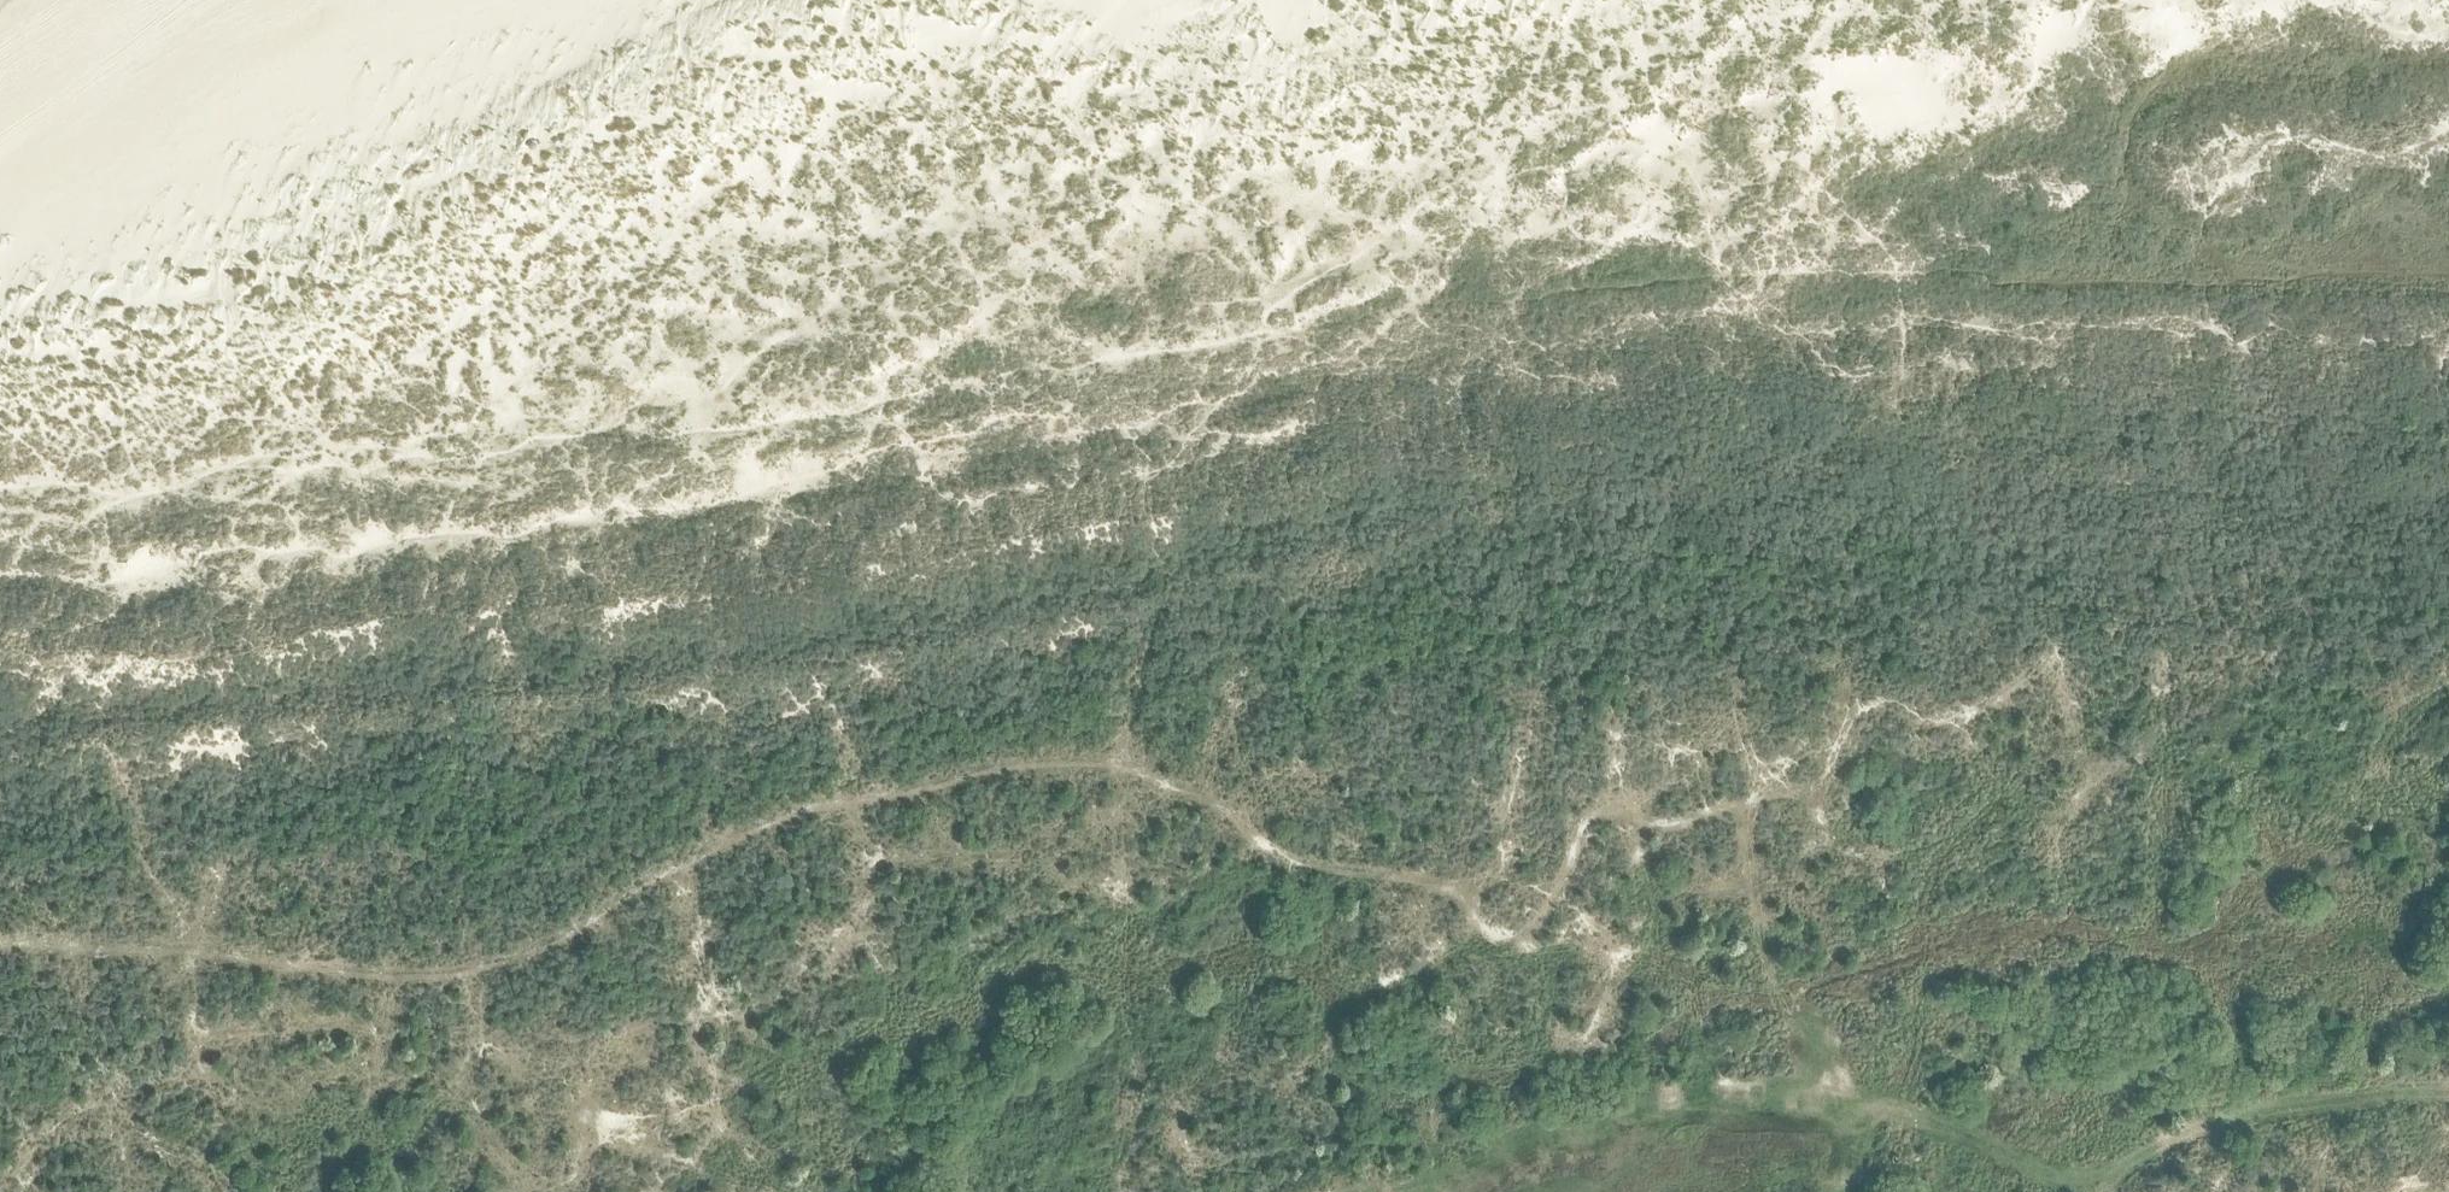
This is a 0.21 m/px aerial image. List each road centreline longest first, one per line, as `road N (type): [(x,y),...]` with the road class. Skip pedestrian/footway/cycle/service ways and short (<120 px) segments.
road 1 (track): [(2109,1191),(2180,1122),(2448,1091)]

